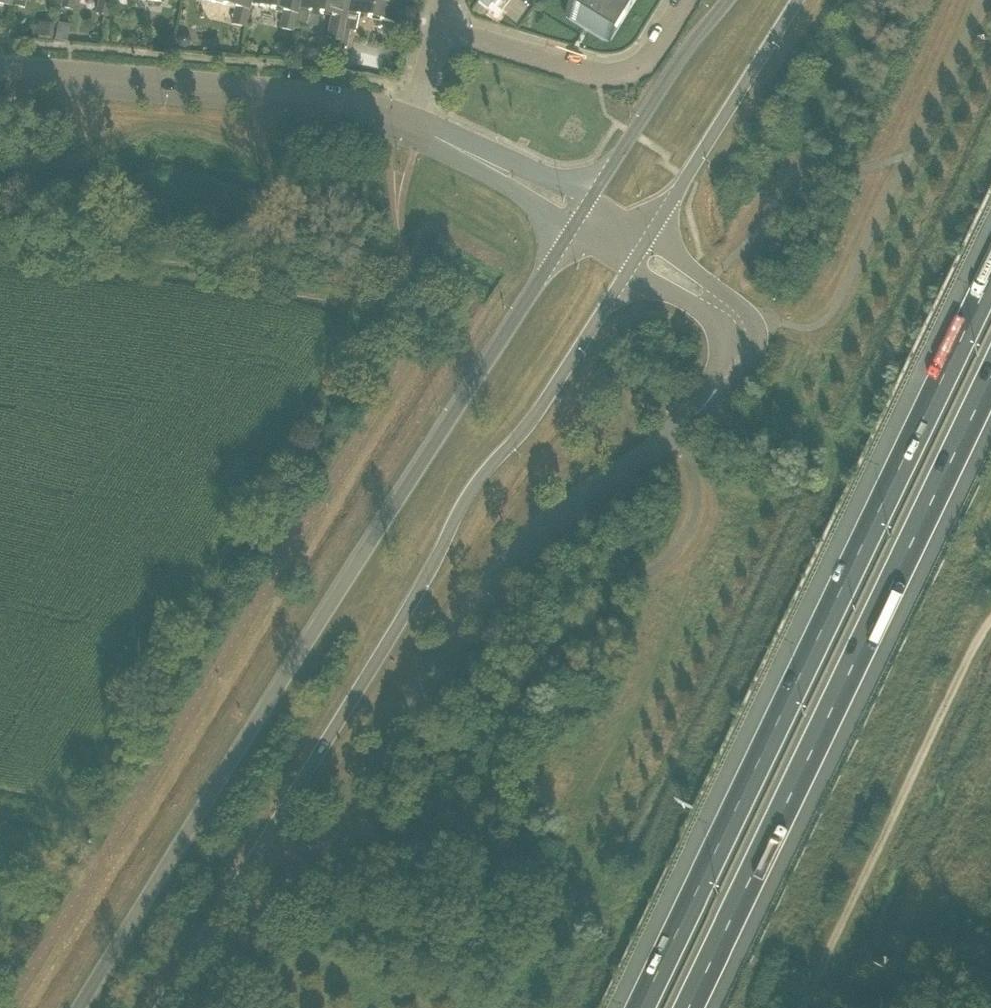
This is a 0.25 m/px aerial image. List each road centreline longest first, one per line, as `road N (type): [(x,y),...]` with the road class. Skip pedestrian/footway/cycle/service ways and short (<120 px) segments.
road 1 (secondary): [(572,230),(81,1007)]
road 2 (secondary): [(160,1007),(429,571),(463,501),(537,414),(632,266)]
road 3 (motorway): [(990,275),(639,1007)]
road 4 (unclassified): [(219,1007),(513,551),(575,496),(671,437)]
road 5 (track): [(0,921),(363,317)]
road 6 (motorway): [(689,1007),(990,378)]
road 7 (unclassified): [(411,121),(346,103),(0,70)]
road 8 (track): [(0,245),(312,275),(354,293),(363,317)]
road 9 (residential): [(439,29),(621,74),(648,61),(685,0)]
road 10 (secondary): [(650,237),(796,0)]
road 11 (secondary): [(729,0),(688,47),(591,200)]
road 12 (unclassified): [(591,200),(452,131),(411,121)]
road 13 (unclassified): [(411,121),(442,149),(572,230)]
road 14 (unclassified): [(671,437),(715,409),(757,357),(757,329)]
road 15 (unclassified): [(757,329),(742,303),(650,237)]

